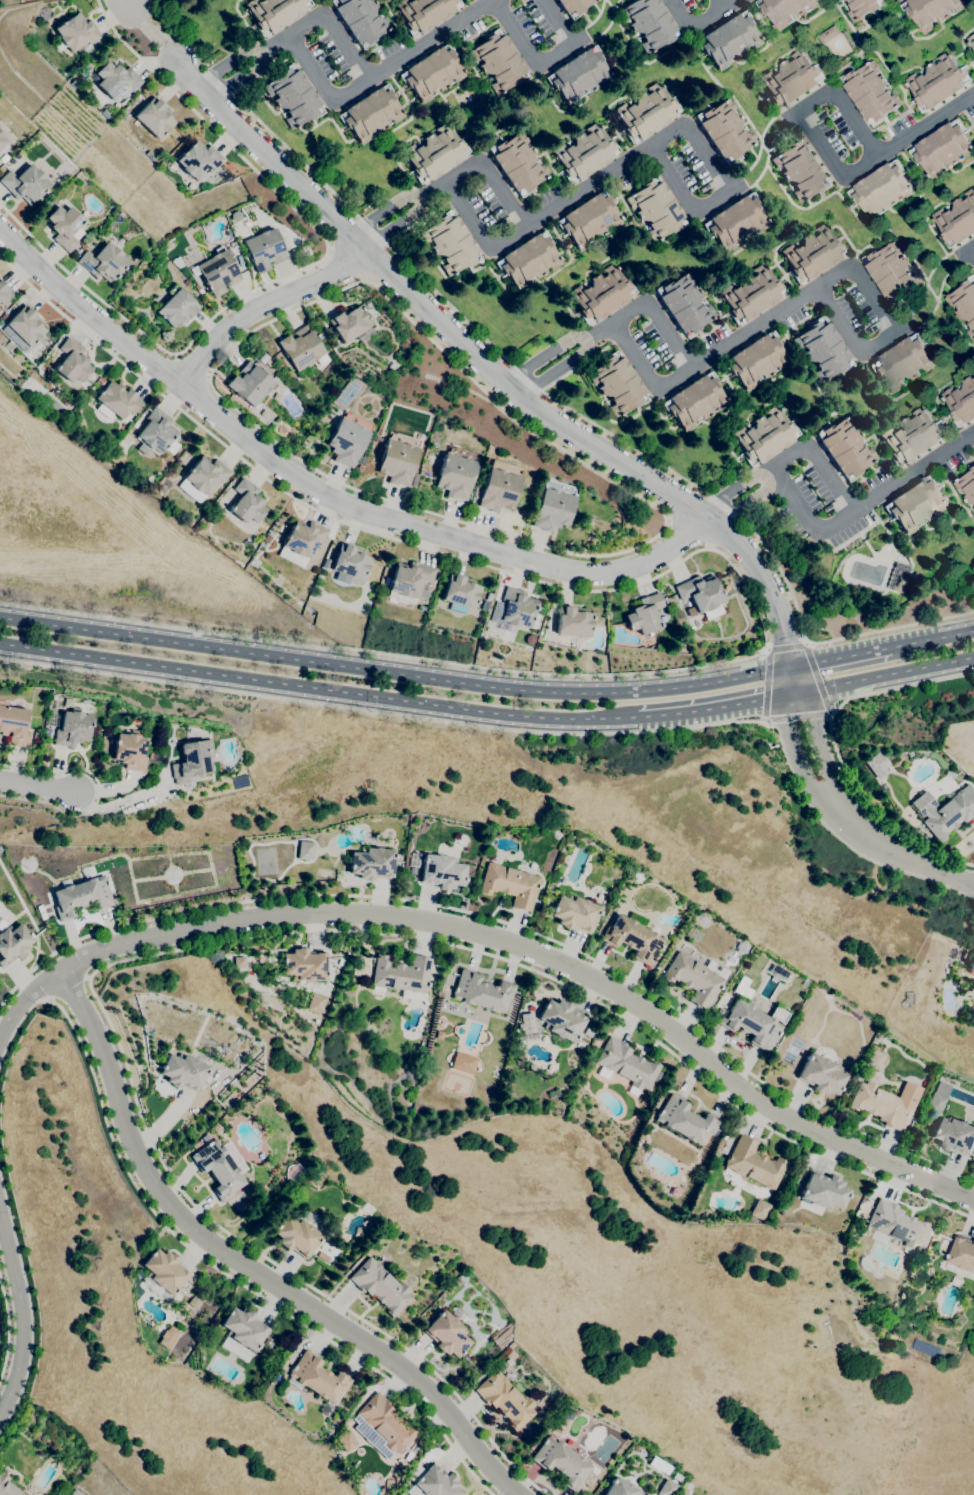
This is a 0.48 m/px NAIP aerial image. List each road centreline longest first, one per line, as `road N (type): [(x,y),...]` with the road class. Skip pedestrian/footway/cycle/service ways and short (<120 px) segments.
road 1 (residential): [(0,1039),(13,1014),(60,971),(114,942),(245,920),(404,918),(490,935),(570,967),(783,1116),(973,1199)]
road 2 (residential): [(168,52),(356,243),(515,386),(705,518),(762,569),(796,692)]
road 3 (residential): [(0,231),(284,472),(338,504),(581,574),(629,572),(668,554),(705,518)]
road 4 (secondary): [(791,668),(667,689),(539,692),(0,618)]
road 5 (residential): [(523,1494),(422,1383),(183,1218),(147,1178),(87,1013),(60,971)]
road 6 (secondary): [(0,643),(536,717),(637,717)]
road 7 (residential): [(796,692),(813,758),(868,838),(973,887)]
road 8 (residential): [(370,255),(236,323),(181,385)]
road 9 (residential): [(0,1417),(26,1347),(20,1275),(0,1206)]
road 10 (secondary): [(796,692),(973,656)]
road 11 (secondary): [(637,717),(796,692)]

